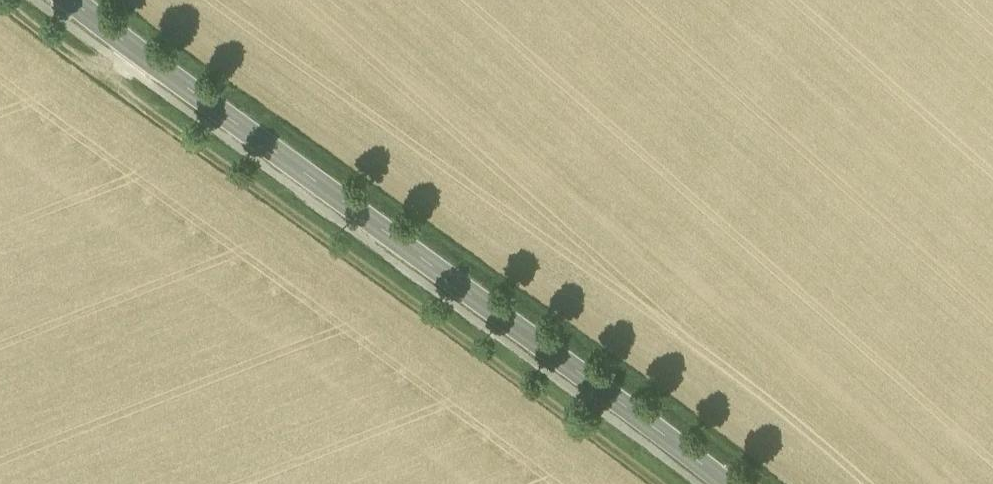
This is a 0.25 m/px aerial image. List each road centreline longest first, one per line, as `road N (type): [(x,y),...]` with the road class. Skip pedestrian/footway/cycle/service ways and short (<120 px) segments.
road 1 (tertiary): [(725,483),(71,0)]
road 2 (track): [(648,483),(0,5)]

